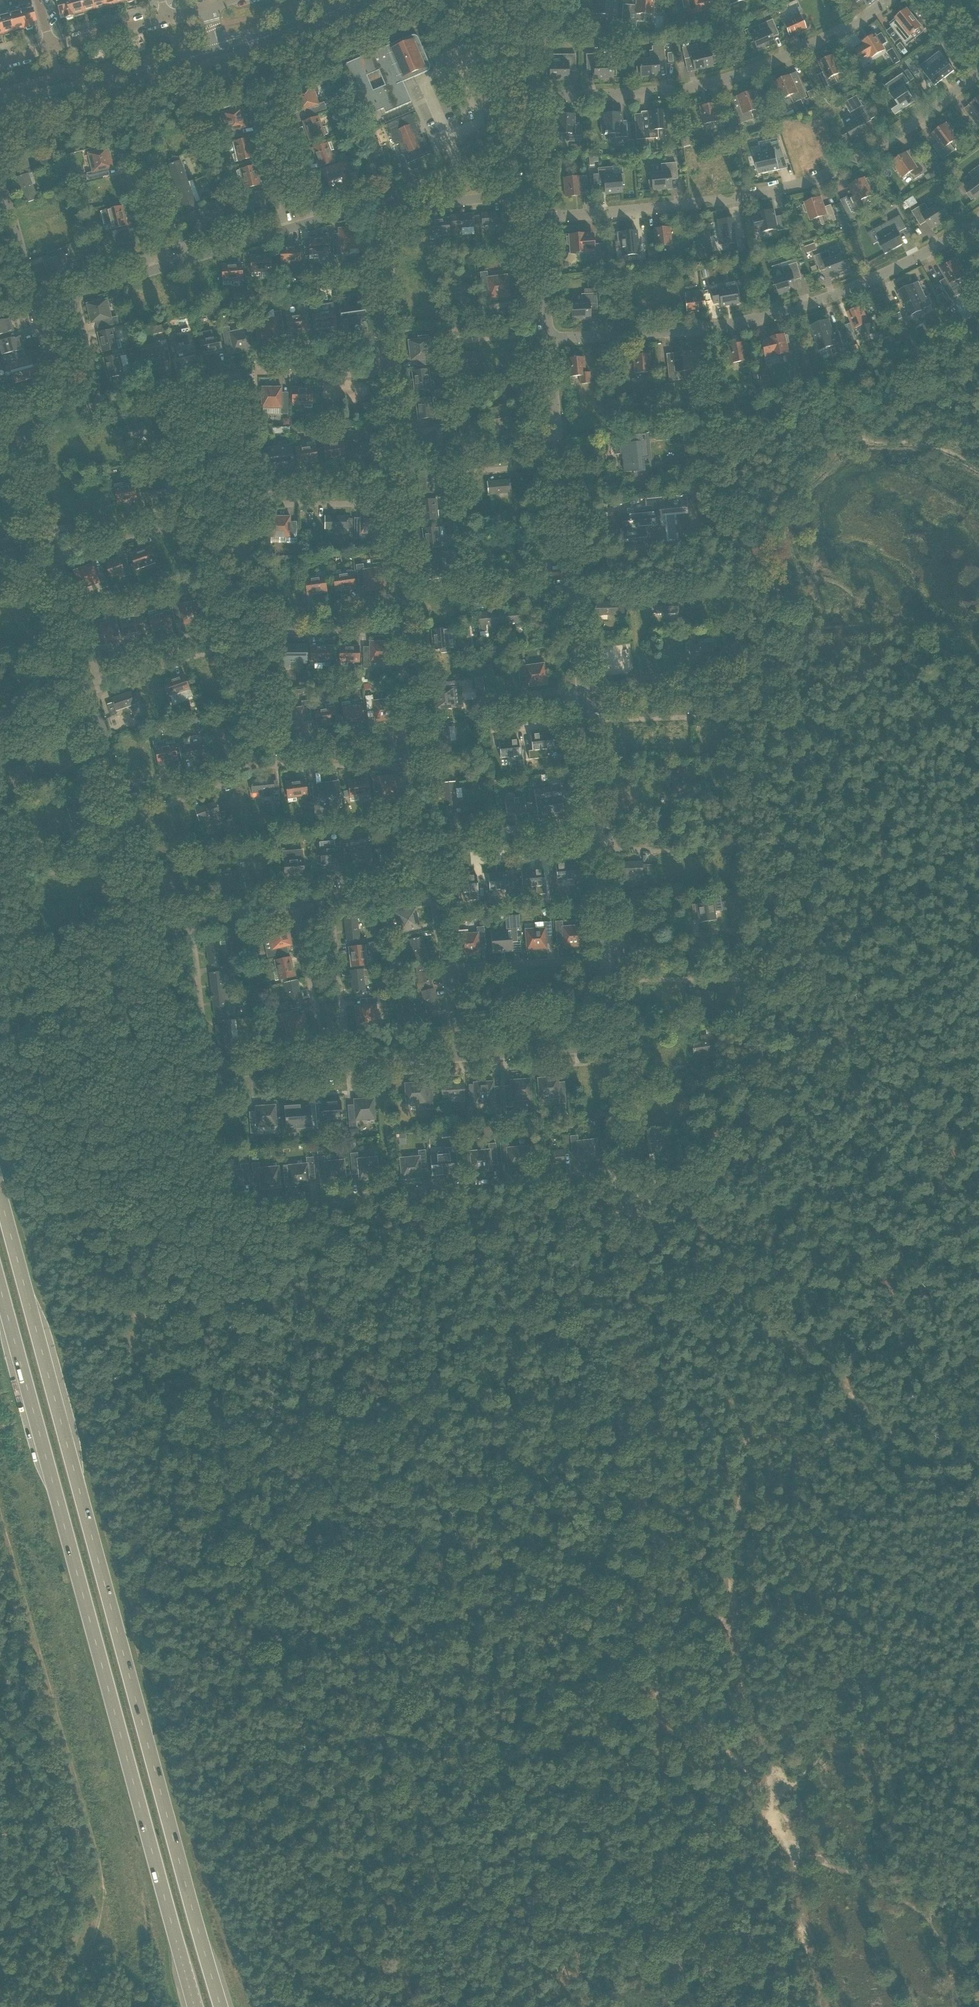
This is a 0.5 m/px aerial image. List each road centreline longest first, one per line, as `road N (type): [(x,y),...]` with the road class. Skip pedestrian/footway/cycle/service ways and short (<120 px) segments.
road 1 (primary): [(221,2006),(0,1197)]
road 2 (primary): [(0,1288),(195,2006)]
road 3 (residential): [(203,1206),(216,1212),(612,1174),(619,1164),(612,1075)]
road 4 (track): [(65,2006),(97,1861),(0,1512)]
road 5 (residential): [(538,216),(699,205),(818,179),(860,161),(978,72)]
road 6 (residential): [(549,340),(702,329),(780,313),(856,287),(978,220)]
road 7 (residential): [(529,96),(703,82),(809,45),(887,0)]
road 8 (residential): [(593,819),(725,796),(730,850),(595,851)]
road 9 (residential): [(603,947),(735,931),(738,977),(605,980)]
road 10 (residential): [(581,688),(711,668),(716,716),(584,722)]
road 11 (residential): [(327,898),(345,1029),(322,1033),(292,905)]
road 12 (residential): [(385,373),(257,374),(259,350),(382,335)]
road 13 (residential): [(57,565),(179,523),(173,505),(48,532)]
road 14 (residential): [(83,659),(208,633),(211,642),(213,651),(91,690)]
road 15 (residential): [(391,467),(269,481),(270,504),(394,503)]
road 16 (residential): [(401,597),(278,612),(280,632),(404,631)]
road 17 (residential): [(188,260),(150,150),(124,157),(152,269)]
road 18 (residential): [(321,218),(283,109),(257,117),(286,229)]
road 19 (residential): [(209,1074),(460,1057)]
road 20 (residential): [(549,333),(455,341),(452,312),(546,302)]
road 21 (residential): [(584,722),(491,730),(488,703),(581,688)]
road 22 (residential): [(569,560),(477,571),(480,600),(572,592)]
road 23 (residential): [(556,429),(465,442),(467,471),(559,463)]
road 24 (residential): [(595,851),(505,860),(502,830),(593,819)]
road 25 (secondary): [(39,98),(221,49)]
road 26 (residential): [(413,765),(274,766),(271,745)]
road 27 (residential): [(447,972),(604,961)]
road 28 (residential): [(388,196),(532,135)]
road 29 (residential): [(388,196),(401,209),(536,194)]
road 30 (residential): [(48,532),(23,424),(63,413)]
road 31 (residential): [(190,923),(209,1074)]
road 32 (residential): [(460,1057),(609,1046)]
road 33 (residential): [(187,1076),(155,931)]
road 34 (residential): [(100,406),(244,377)]
road 35 (secondary): [(221,49),(354,0)]
road 36 (residential): [(271,745),(410,725)]
road 37 (residential): [(125,818),(229,782),(247,760)]
road 38 (residential): [(36,306),(0,175)]
road 39 (residential): [(382,335),(374,201)]
road 40 (residential): [(117,787),(247,760)]
road 41 (residential): [(203,1206),(187,1076)]

